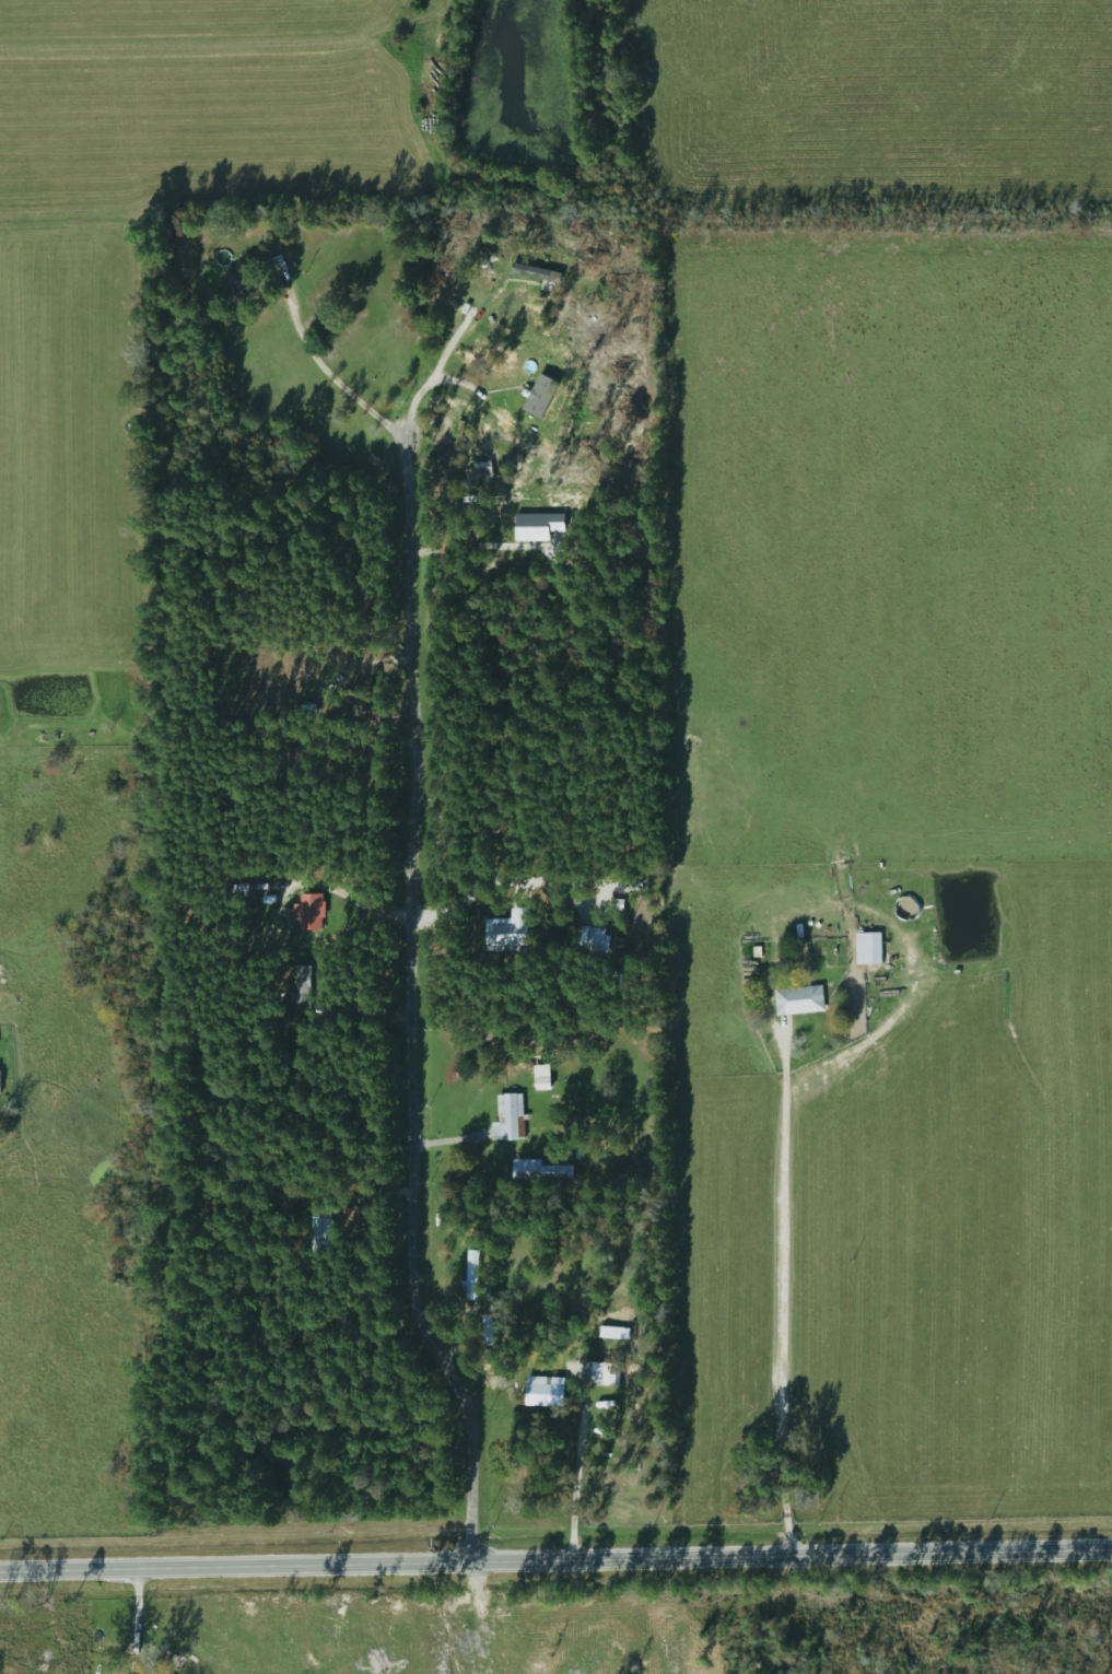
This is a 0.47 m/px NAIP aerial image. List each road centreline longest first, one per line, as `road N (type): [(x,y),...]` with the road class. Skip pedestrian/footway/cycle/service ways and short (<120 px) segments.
road 1 (residential): [(471,1561),(465,1403),(411,1296),(412,436)]
road 2 (tertiary): [(0,1572),(1111,1548)]

